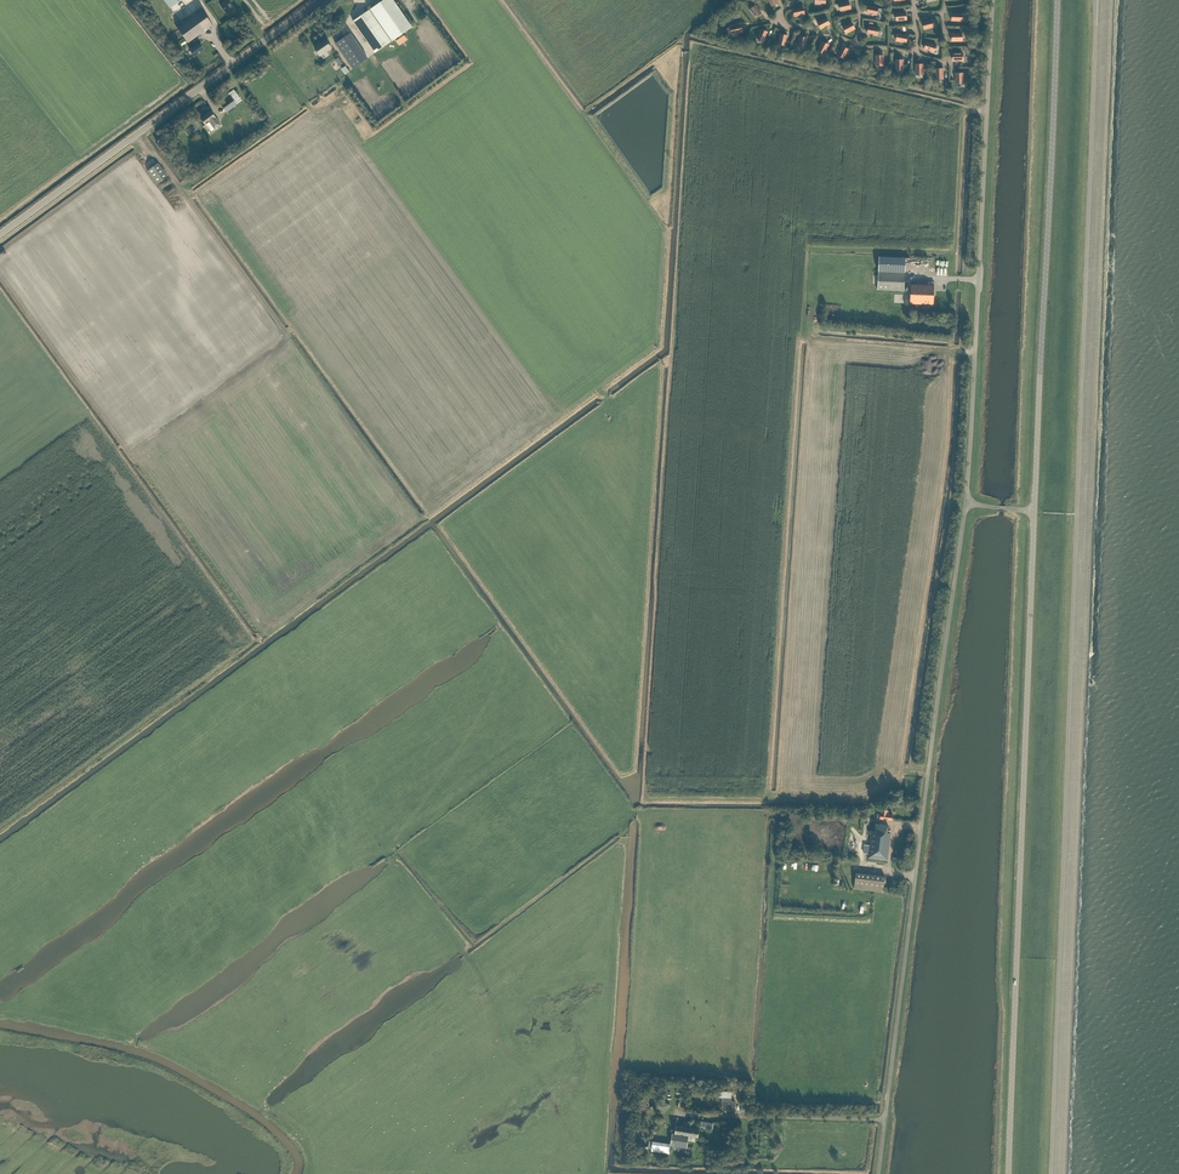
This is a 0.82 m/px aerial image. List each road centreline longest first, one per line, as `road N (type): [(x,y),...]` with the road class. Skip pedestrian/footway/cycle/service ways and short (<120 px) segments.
road 1 (unclassified): [(877,1173),(966,503)]
road 2 (tertiary): [(1009,1173),(1034,512)]
road 3 (tertiary): [(1034,512),(1056,0)]
road 4 (unclassified): [(966,503),(993,0)]
road 5 (unclassified): [(0,234),(318,0)]

